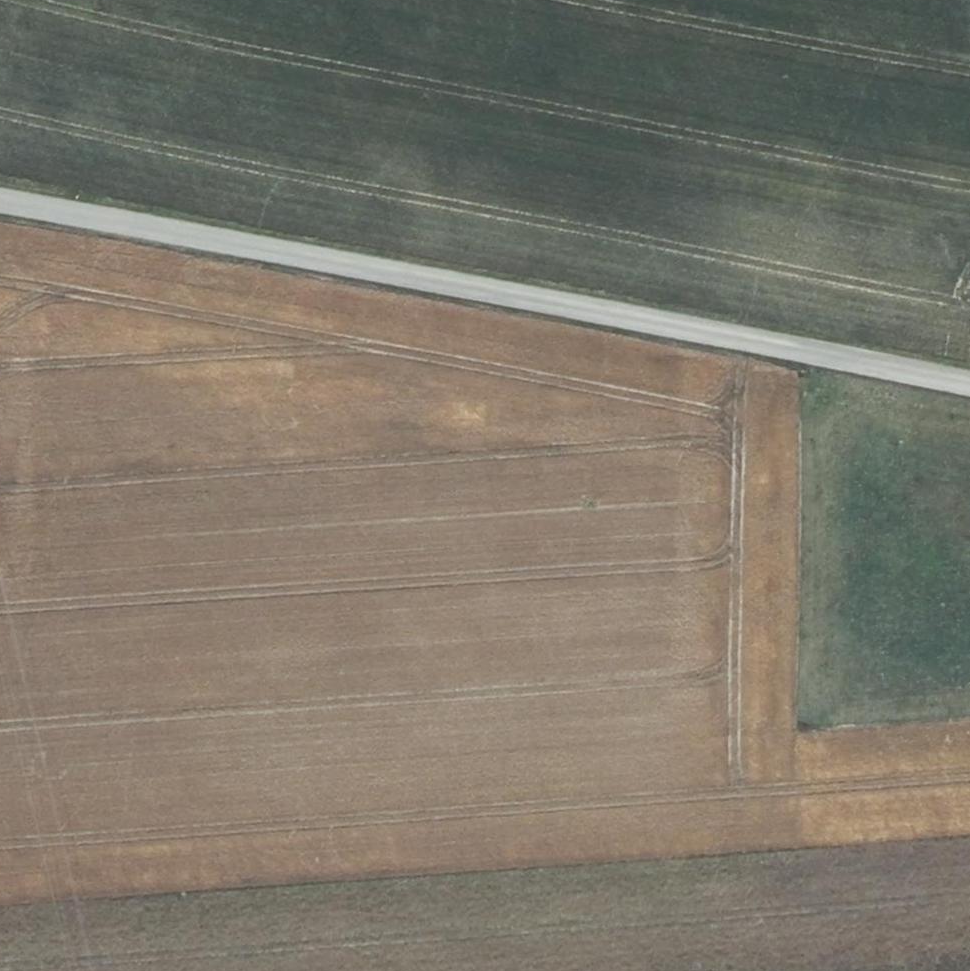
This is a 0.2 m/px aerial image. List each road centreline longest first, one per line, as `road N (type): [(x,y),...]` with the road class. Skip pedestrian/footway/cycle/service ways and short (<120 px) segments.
road 1 (unclassified): [(0,203),(969,389)]

